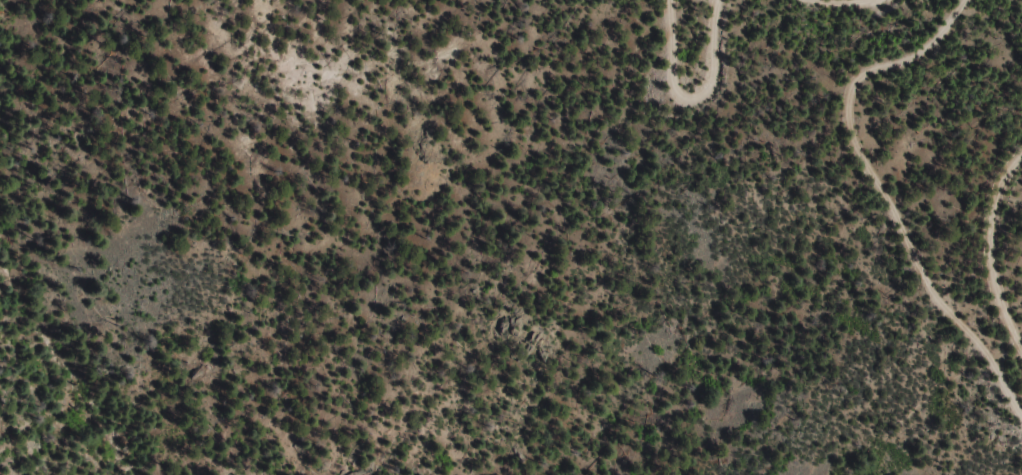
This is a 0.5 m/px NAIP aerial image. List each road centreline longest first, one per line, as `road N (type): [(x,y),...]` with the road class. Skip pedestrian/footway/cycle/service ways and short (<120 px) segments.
road 1 (residential): [(963,0),(928,47),(852,84),(844,115),(859,161),(936,303),(975,343),(1021,420)]
road 2 (residential): [(668,0),(672,91),(688,101),(709,87),(714,72),(717,0)]
road 3 (residential): [(1021,357),(990,274),(988,231),(1003,174),(1021,156)]

